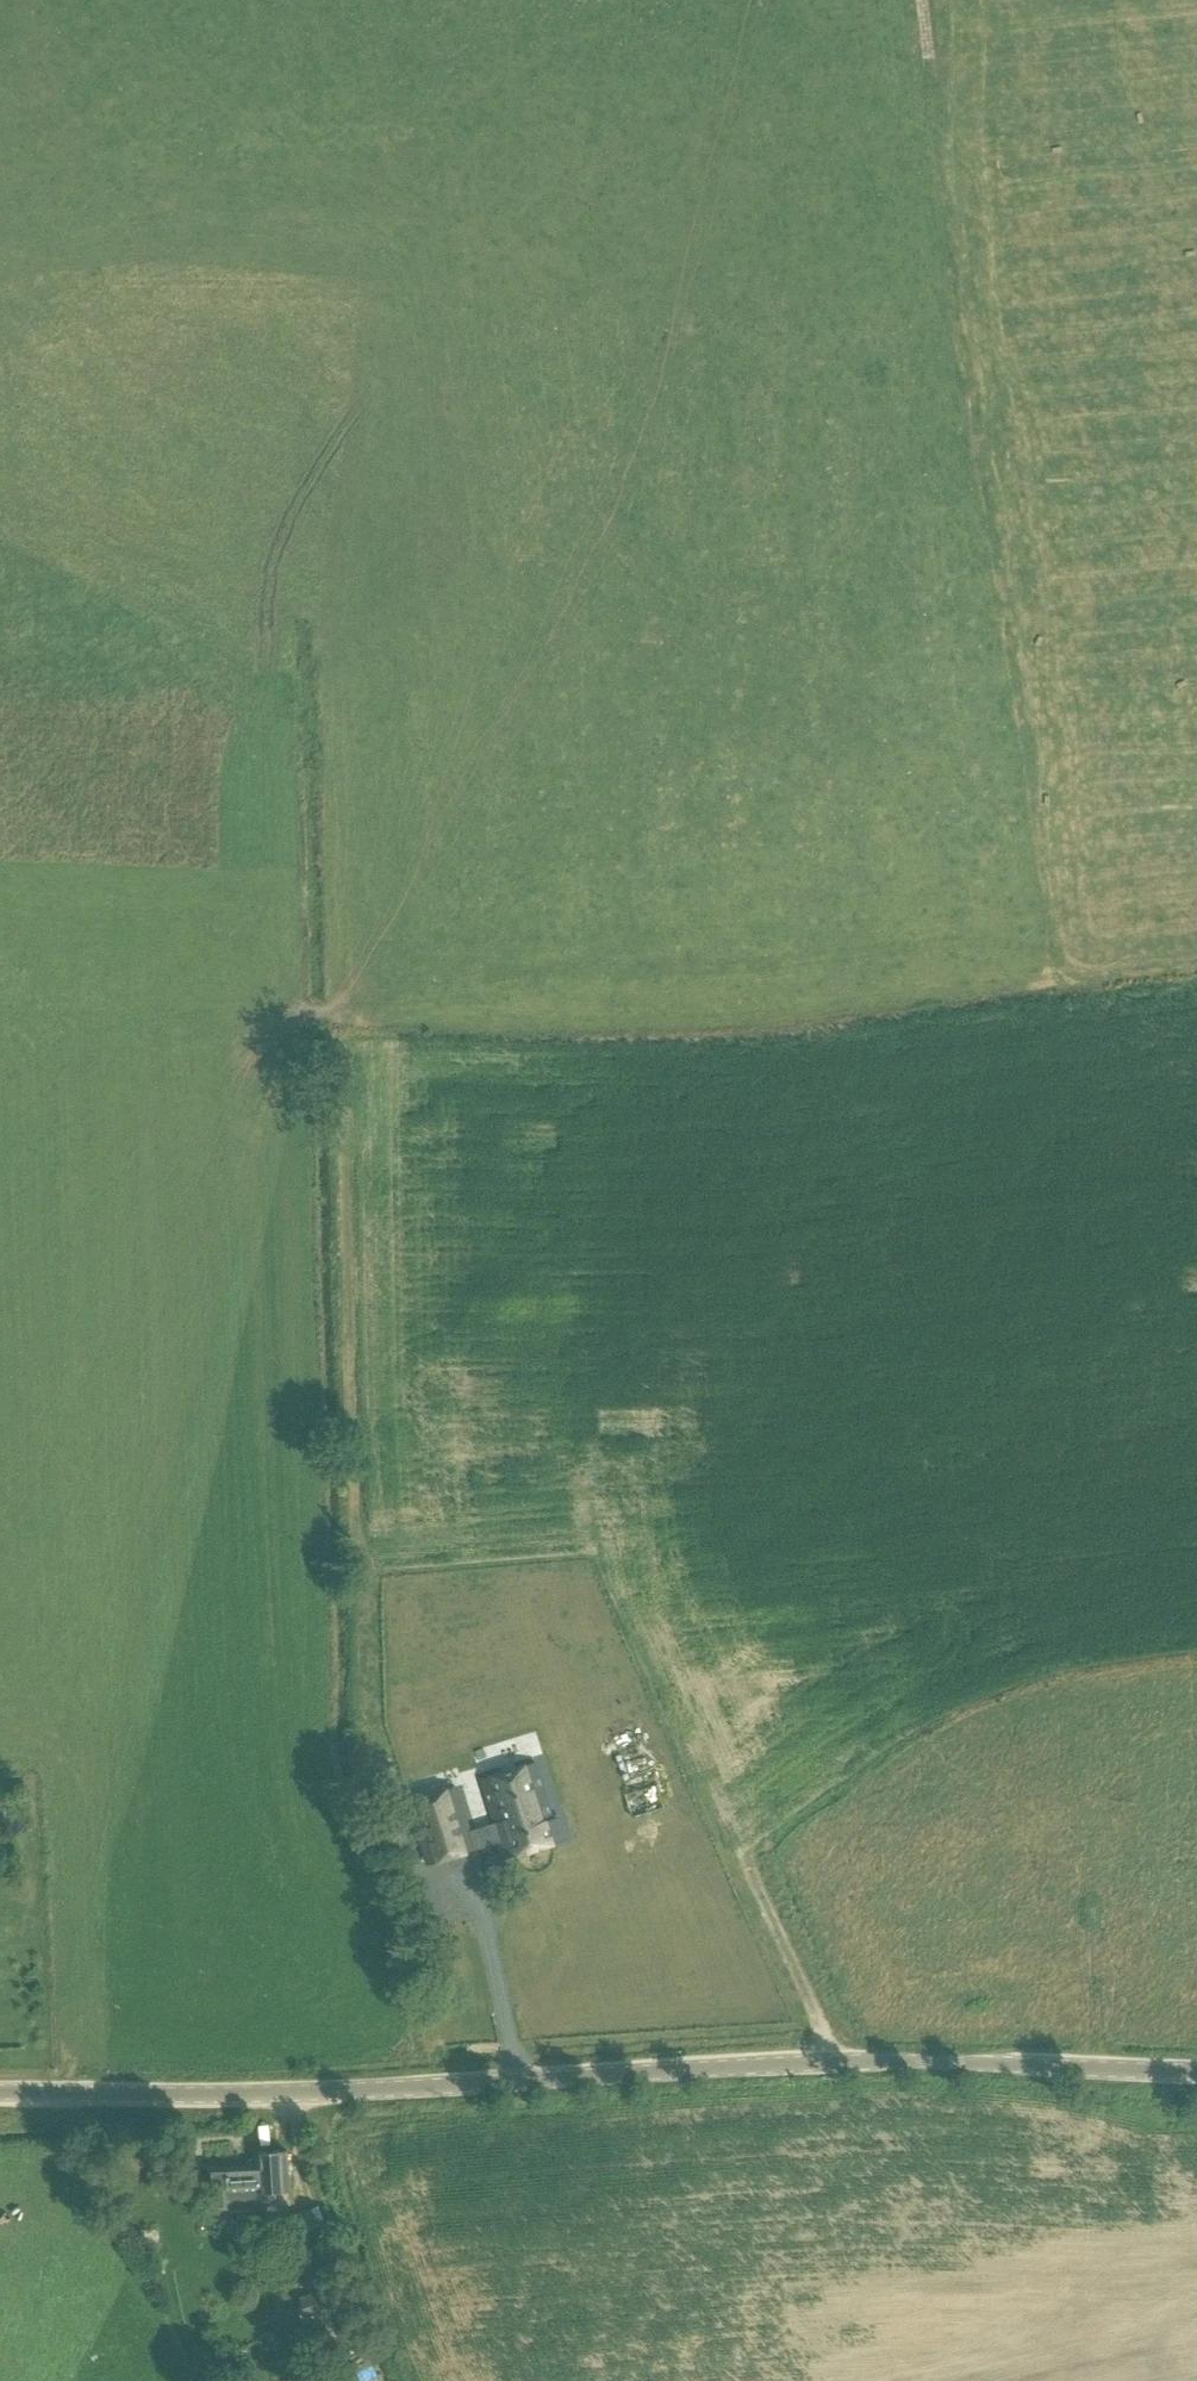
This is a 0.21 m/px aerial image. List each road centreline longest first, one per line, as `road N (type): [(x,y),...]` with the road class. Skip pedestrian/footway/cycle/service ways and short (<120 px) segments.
road 1 (tertiary): [(1196,2073),(939,2062),(229,2099),(0,2098)]

